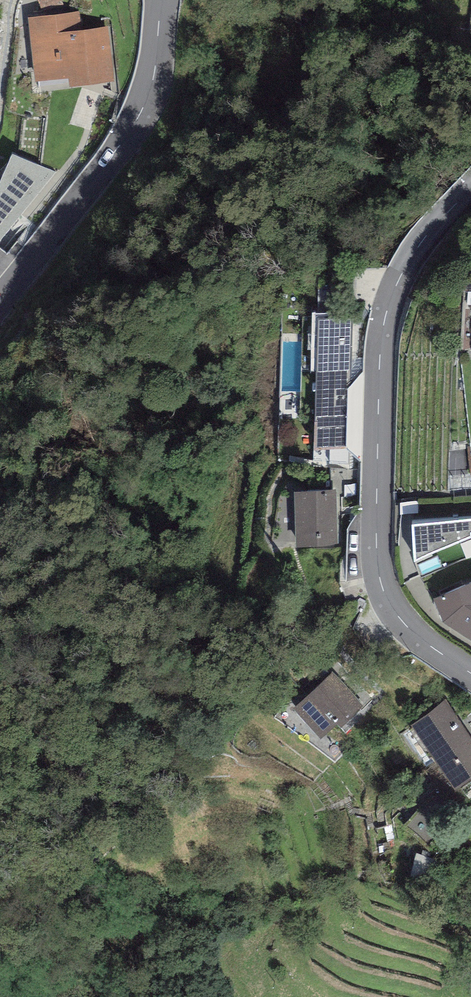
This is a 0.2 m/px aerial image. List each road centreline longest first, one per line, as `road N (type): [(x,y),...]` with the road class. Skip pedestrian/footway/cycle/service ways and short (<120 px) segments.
road 1 (tertiary): [(470,674),(415,636),(392,609),(380,582),(377,537),(386,314),(413,254),(470,189)]
road 2 (tertiary): [(162,0),(153,85),(135,125),(0,300)]

